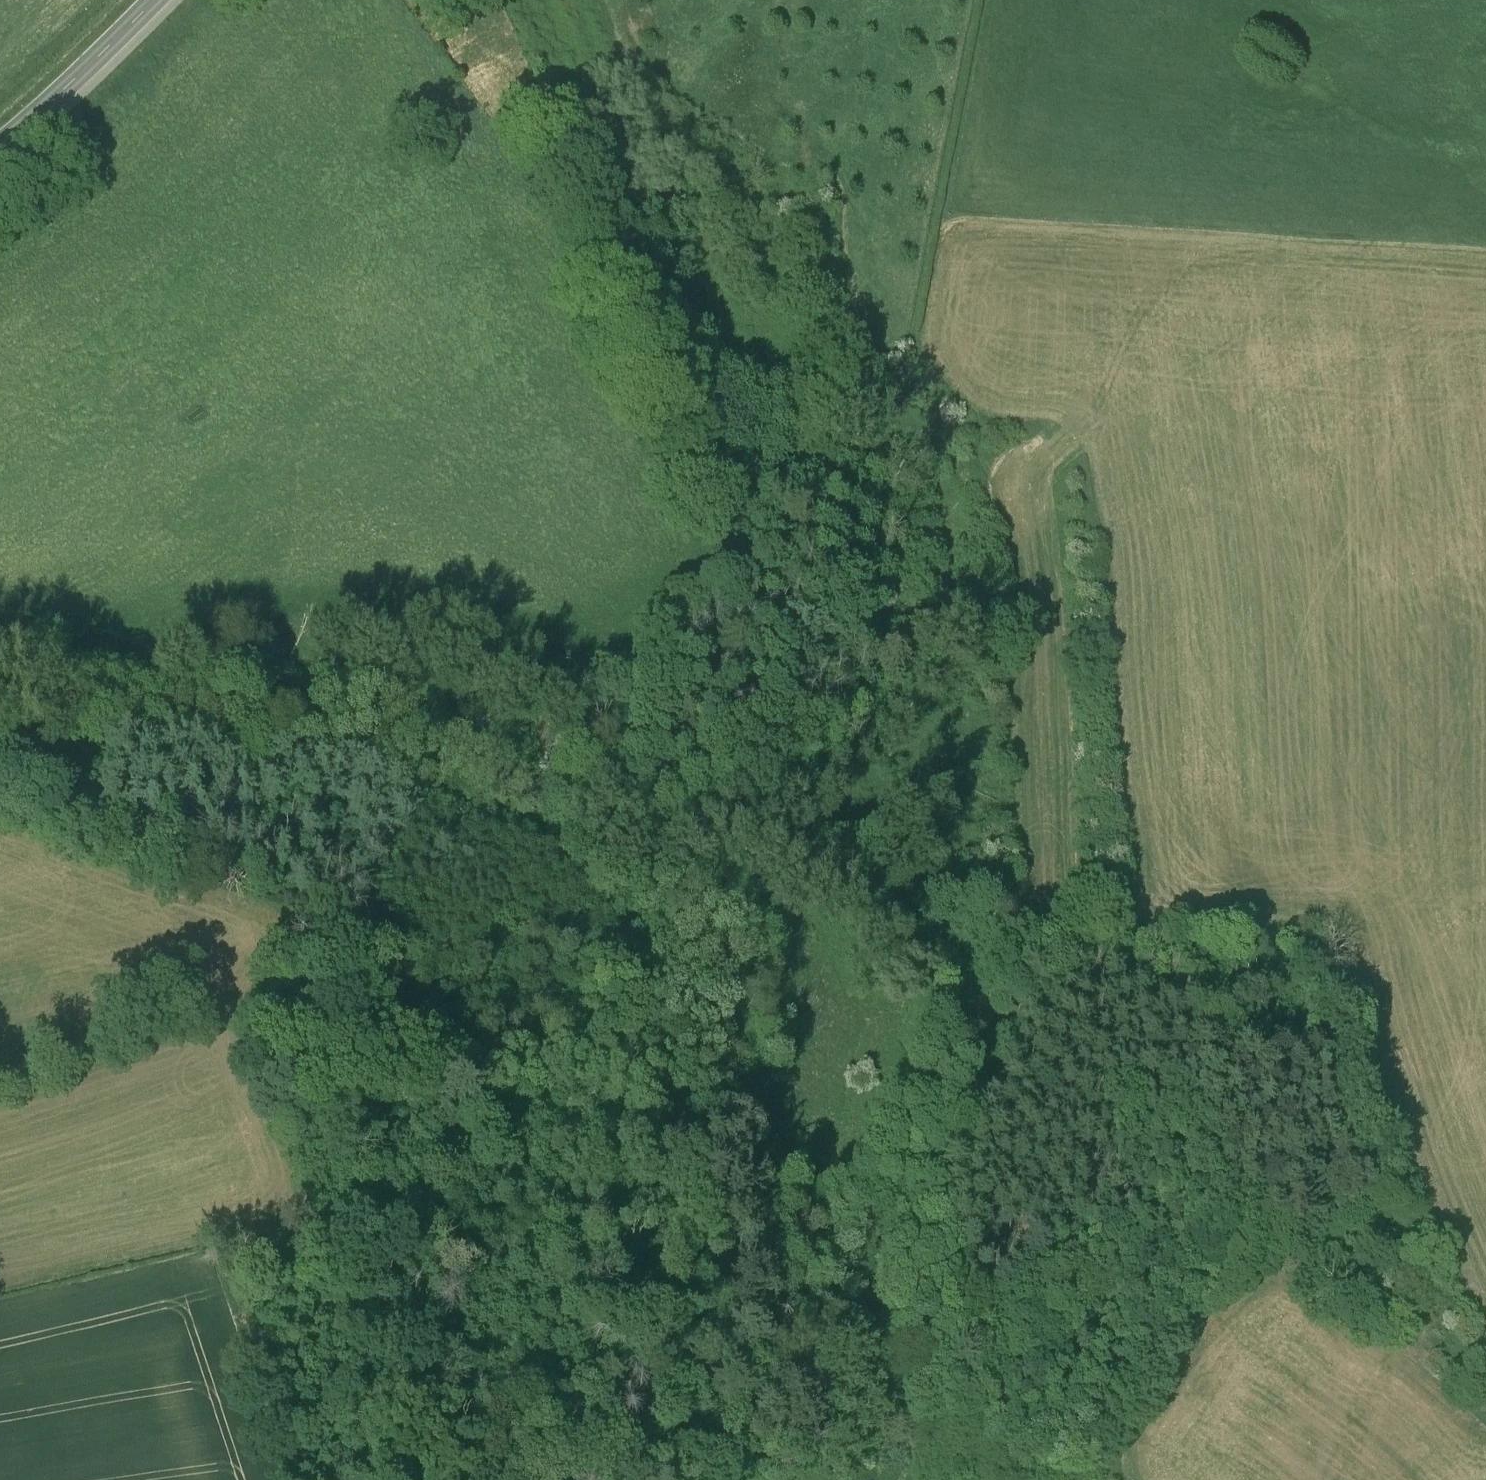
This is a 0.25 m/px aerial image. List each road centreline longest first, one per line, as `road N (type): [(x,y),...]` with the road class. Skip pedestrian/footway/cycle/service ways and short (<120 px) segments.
road 1 (tertiary): [(155,0),(0,147)]
road 2 (track): [(468,1479),(481,1440),(488,1330)]

